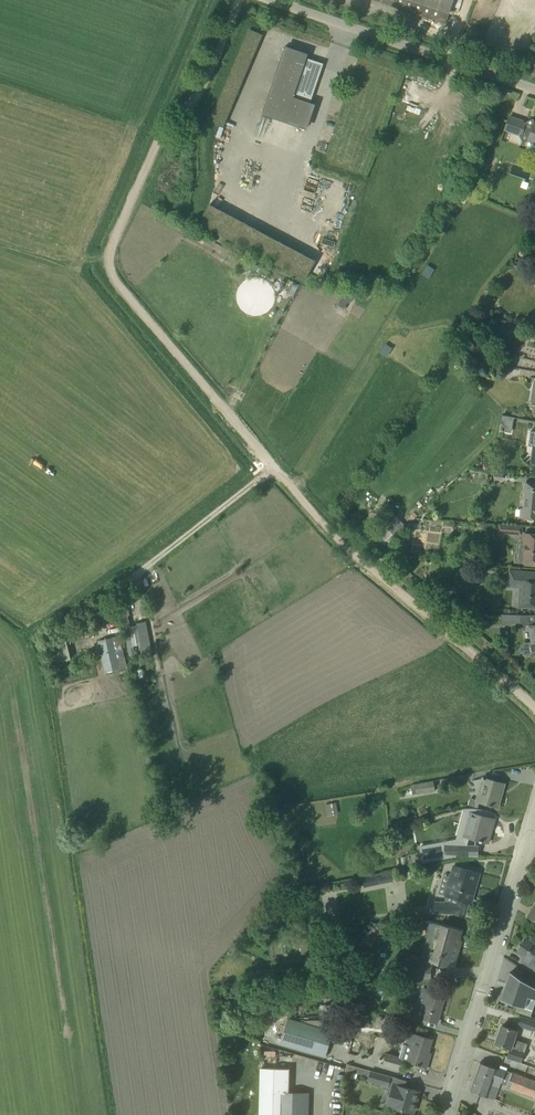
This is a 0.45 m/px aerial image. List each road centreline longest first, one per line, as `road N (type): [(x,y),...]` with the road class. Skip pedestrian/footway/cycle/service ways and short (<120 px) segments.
road 1 (track): [(534,710),(333,534),(114,278),(110,249),(167,116),(189,106),(239,0)]
road 2 (residential): [(445,1114),(534,815)]
road 3 (unclassified): [(534,89),(271,0)]
road 4 (track): [(273,471),(112,594)]

